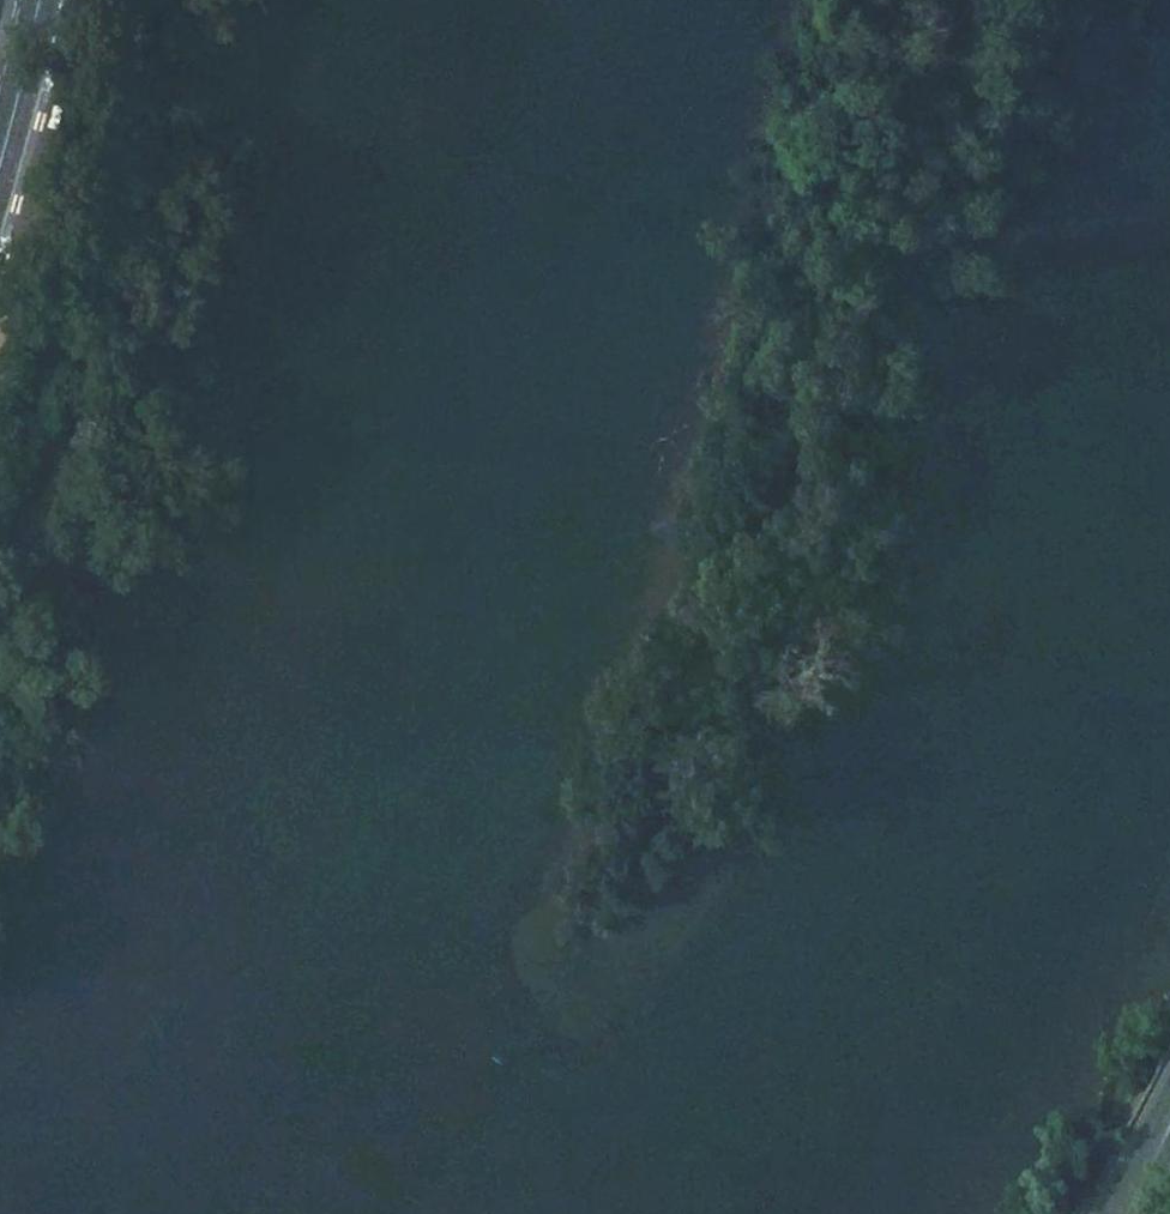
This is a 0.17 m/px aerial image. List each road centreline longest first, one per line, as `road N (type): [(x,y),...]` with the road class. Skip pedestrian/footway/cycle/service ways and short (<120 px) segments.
road 1 (primary): [(40,0),(0,164)]

